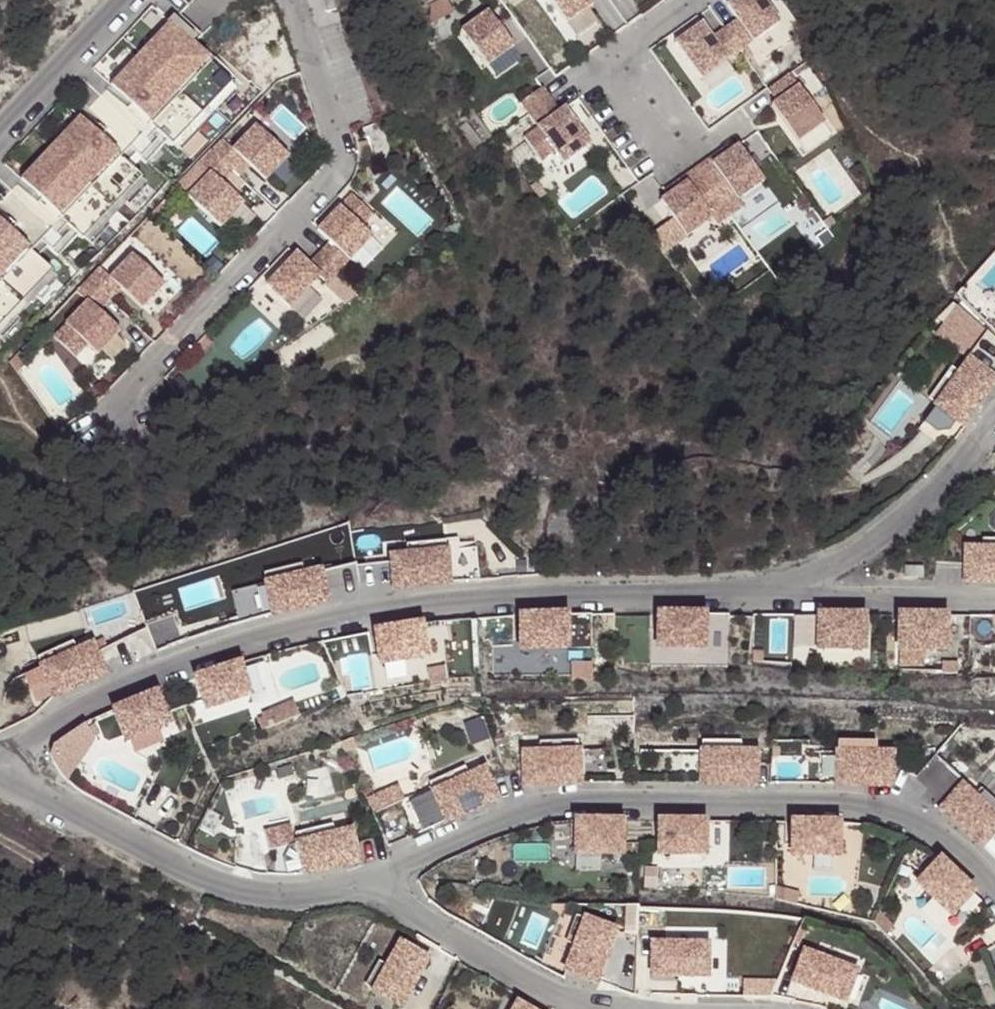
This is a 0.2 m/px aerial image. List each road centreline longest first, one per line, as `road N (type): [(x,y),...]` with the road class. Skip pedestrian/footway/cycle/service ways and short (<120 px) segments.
road 1 (residential): [(767,596),(476,599),(374,610),(160,670),(56,716),(0,762)]
road 2 (residential): [(994,892),(956,849),(855,807),(610,802),(533,807),(365,883)]
road 3 (residential): [(290,0),(340,153),(334,174),(115,407)]
road 4 (residential): [(365,883),(278,899),(234,889),(164,863),(0,776)]
road 5 (residential): [(994,424),(938,488),(848,559),(767,596)]
road 6 (residential): [(593,1008),(572,1006),(365,883)]
road 7 (track): [(0,842),(113,906),(130,936),(127,1008)]
road 8 (residential): [(994,598),(767,596)]
road 9 (residential): [(602,59),(666,150),(692,152),(738,121)]
road 10 (residential): [(123,0),(0,128)]

